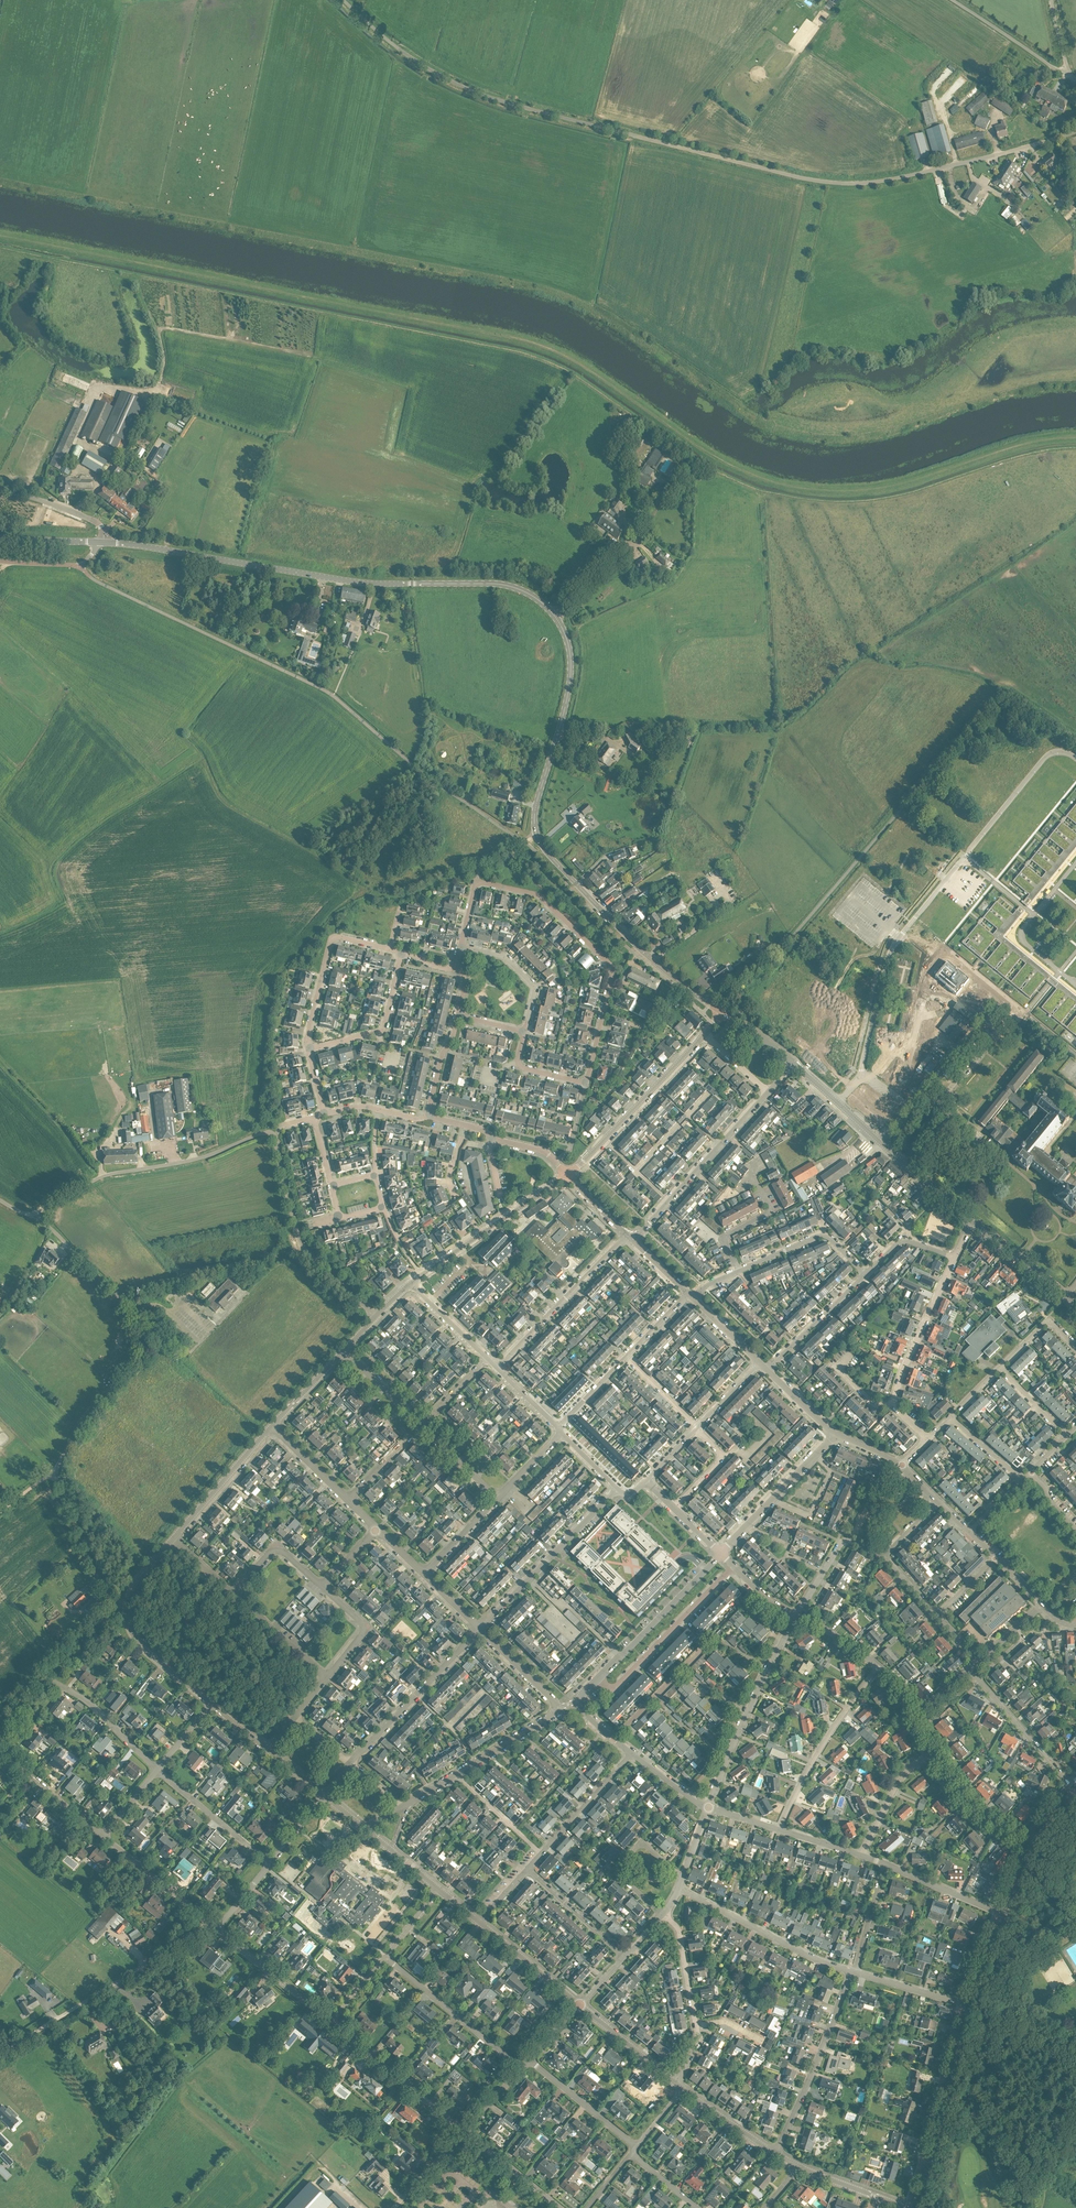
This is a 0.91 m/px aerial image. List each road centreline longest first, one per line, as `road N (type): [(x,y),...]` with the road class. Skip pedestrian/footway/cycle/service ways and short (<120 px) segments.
road 1 (secondary): [(724,1013),(625,934),(538,838),(535,813),(571,662),(563,629),(531,594),(499,584),(358,583),(99,541)]
road 2 (unclassified): [(1075,131),(907,176),(825,182),(498,102),(428,70),(341,0)]
road 3 (unclassified): [(129,1606),(99,1575),(52,1467),(98,1399),(129,1372),(137,1340),(116,1298),(30,1216)]
road 4 (unclassified): [(30,1216),(108,1176),(208,1157),(275,1133),(303,1237),(378,1313)]
road 5 (residential): [(459,947),(475,884),(537,893),(604,961),(609,978),(586,1078),(516,1062),(522,1030)]
road 6 (unclassified): [(964,858),(892,947),(857,1082),(838,1103)]
road 7 (residential): [(709,1808),(796,1616)]
road 8 (secondary): [(915,2207),(971,2006)]
road 9 (residential): [(157,1770),(95,1708),(49,1679),(37,1680),(0,1717)]
road 10 (unclassified): [(882,1144),(918,1101),(938,1104),(1018,1006)]
road 11 (residential): [(634,1240),(770,1091)]
road 12 (unclassified): [(40,2029),(209,1924)]
road 13 (unclassified): [(771,2153),(850,1971)]
road 14 (residential): [(478,1629),(617,1488)]
road 15 (tertiary): [(569,1176),(705,1034)]
road 16 (residential): [(735,1567),(611,1692),(598,1679)]
road 17 (residential): [(779,1829),(811,1766),(880,1666)]
road 18 (tertiary): [(410,1283),(569,1176)]
road 19 (residential): [(850,1971),(679,1889)]
road 20 (residential): [(498,1368),(627,1235)]
road 21 (residential): [(350,1763),(482,1633)]
road 22 (residential): [(521,2070),(385,1957)]
road 23 (residential): [(598,1679),(720,1552)]
road 24 (residential): [(311,1051),(329,943),(392,950)]
road 25 (unclassified): [(463,2130),(331,2022)]
road 26 (residential): [(1075,1789),(967,1666)]
road 27 (residential): [(892,1407),(955,1257)]
road 28 (unclassified): [(1075,758),(1048,755),(964,858)]
road 29 (residential): [(664,1914),(618,1863),(642,1843),(683,1878)]
road 30 (residential): [(311,1051),(382,1032),(401,954)]
road 31 (residential): [(739,1270),(814,1234),(830,1235),(866,1273)]
road 32 (tertiary): [(172,1536),(272,1427)]
road 33 (unclassified): [(331,2022),(216,1929)]
road 34 (residential): [(270,1863),(157,1770)]
road 35 (unclassified): [(1067,75),(950,0)]
road 36 (unclassified): [(866,1273),(766,1369)]
road 37 (unclassified): [(209,1924),(102,1836)]
road 38 (residential): [(1027,1838),(971,1809),(931,1747)]
road 39 (residential): [(636,2147),(531,2060)]
road 40 (residential): [(541,1853),(634,1754)]
road 41 (tertiary): [(211,1705),(144,1649),(129,1606)]
road 42 (unclassified): [(102,1836),(0,1753)]
road 43 (unclassified): [(862,1856),(889,1791),(931,1747)]
road 44 (residential): [(522,1030),(529,981),(499,953),(459,947)]
road 45 (residential): [(1004,1915),(884,1863)]
road 46 (tertiary): [(579,2005),(479,1923)]
road 47 (residential): [(622,1955),(527,1869)]
road 48 (unclassified): [(99,541),(103,529),(92,519),(0,490)]
road 49 (unclassified): [(559,2207),(463,2130)]
road 50 (residential): [(326,1673),(235,1592)]
road 51 (residential): [(456,1775),(557,1707)]
road 52 (tertiary): [(673,2082),(579,2005)]
road 53 (secondary): [(1065,1296),(970,1221)]
road 54 (residential): [(971,2006),(855,1972)]

